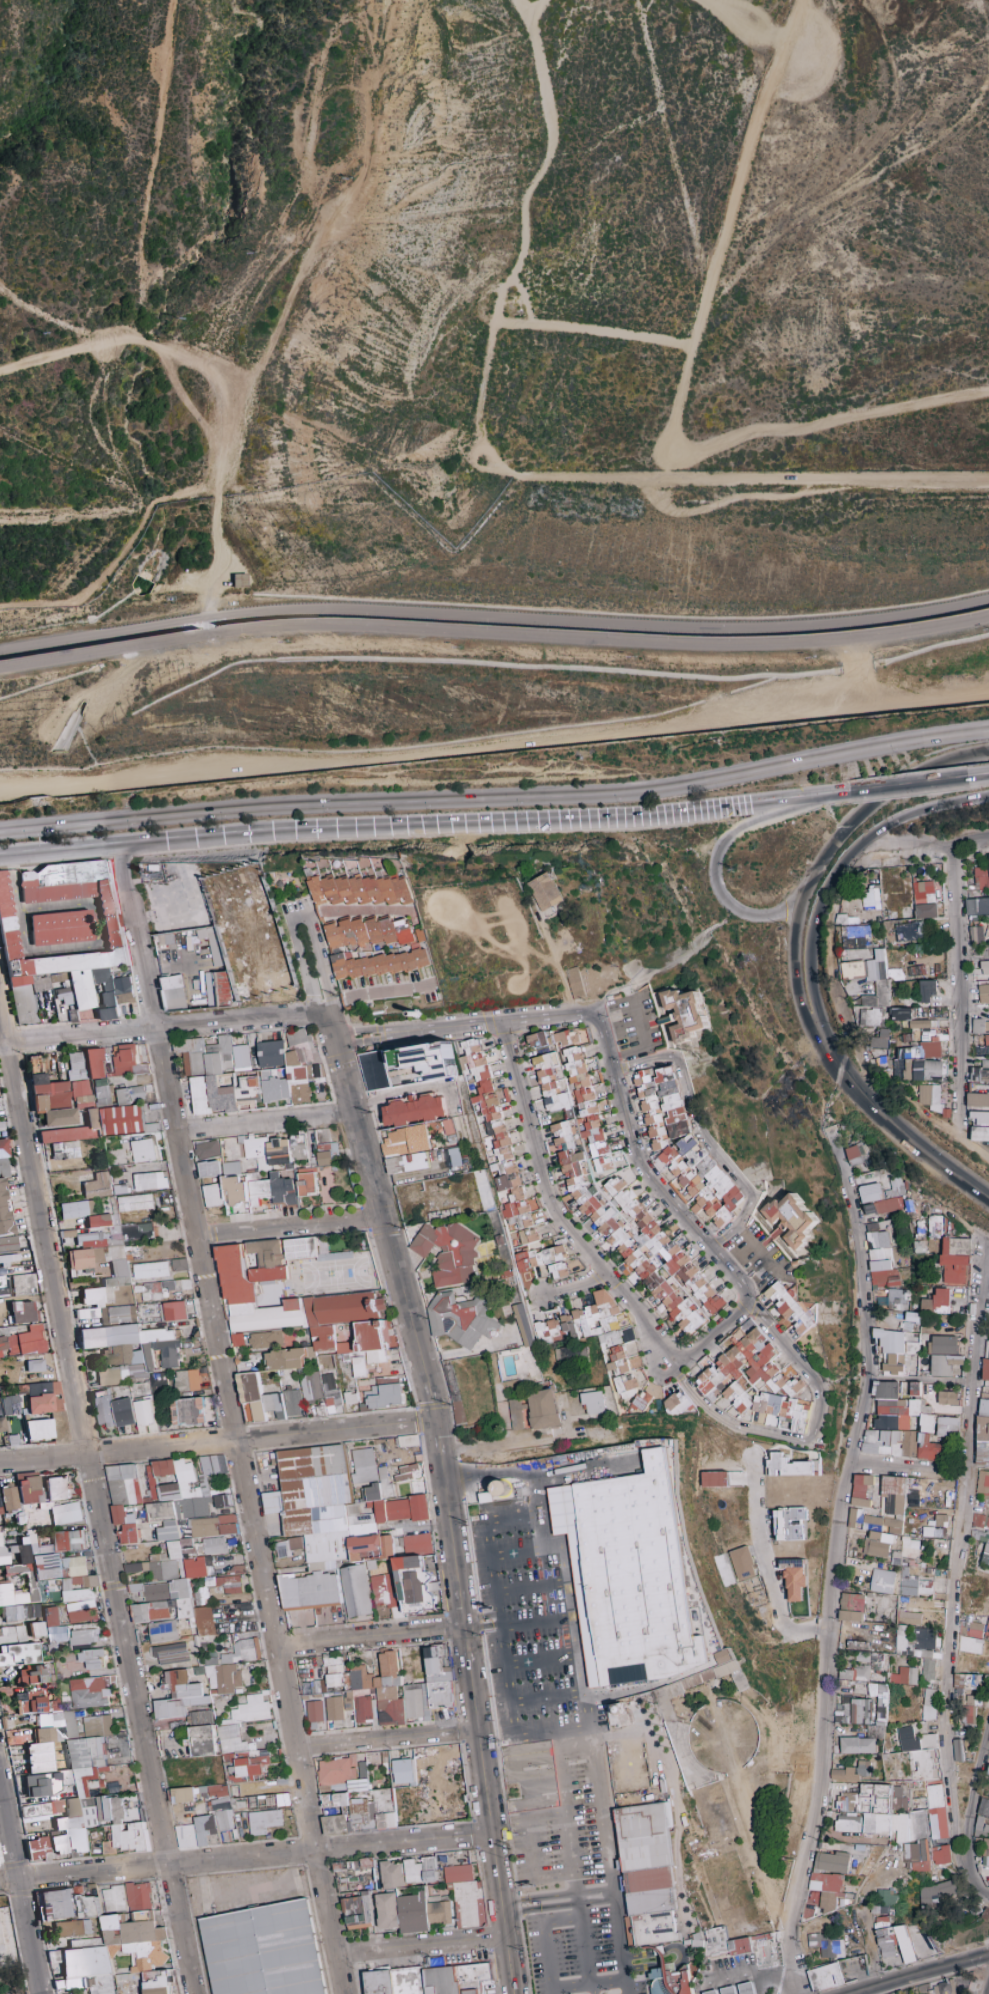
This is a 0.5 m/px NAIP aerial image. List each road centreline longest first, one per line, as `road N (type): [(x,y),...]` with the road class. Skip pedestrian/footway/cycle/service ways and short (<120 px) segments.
road 1 (trunk): [(988,731),(598,791),(225,805),(0,824)]
road 2 (track): [(0,797),(988,696)]
road 3 (track): [(988,478),(527,476),(500,469),(487,451),(476,416),(494,321),(691,346)]
road 4 (track): [(798,0),(733,192),(674,407),(674,449),(705,451),(753,430),(988,393)]
road 5 (trunk): [(205,835),(640,819),(850,795)]
road 6 (track): [(219,485),(223,411),(213,376),(176,354),(123,338),(0,374)]
road 7 (secondary): [(895,1135),(823,1042),(805,990),(806,937),(822,890),(852,851)]
road 8 (secondary): [(802,883),(789,953),(802,1033),(843,1095),(895,1135)]
road 9 (residential): [(962,1127),(949,839)]
road 10 (track): [(219,485),(148,507),(81,597),(0,609)]
road 11 (trunk): [(802,883),(773,914),(747,920),(720,903),(711,867),(727,834),(799,801)]
road 12 (trunk): [(988,748),(926,767),(866,802),(802,883)]
road 13 (residential): [(0,1789),(39,1993)]
road 14 (trunk): [(0,853),(205,835)]
road 15 (residential): [(120,844),(154,1028)]
road 16 (trunk): [(852,851),(898,819),(988,795)]
road 17 (residential): [(852,851),(988,837)]
road 18 (track): [(209,618),(219,485)]

